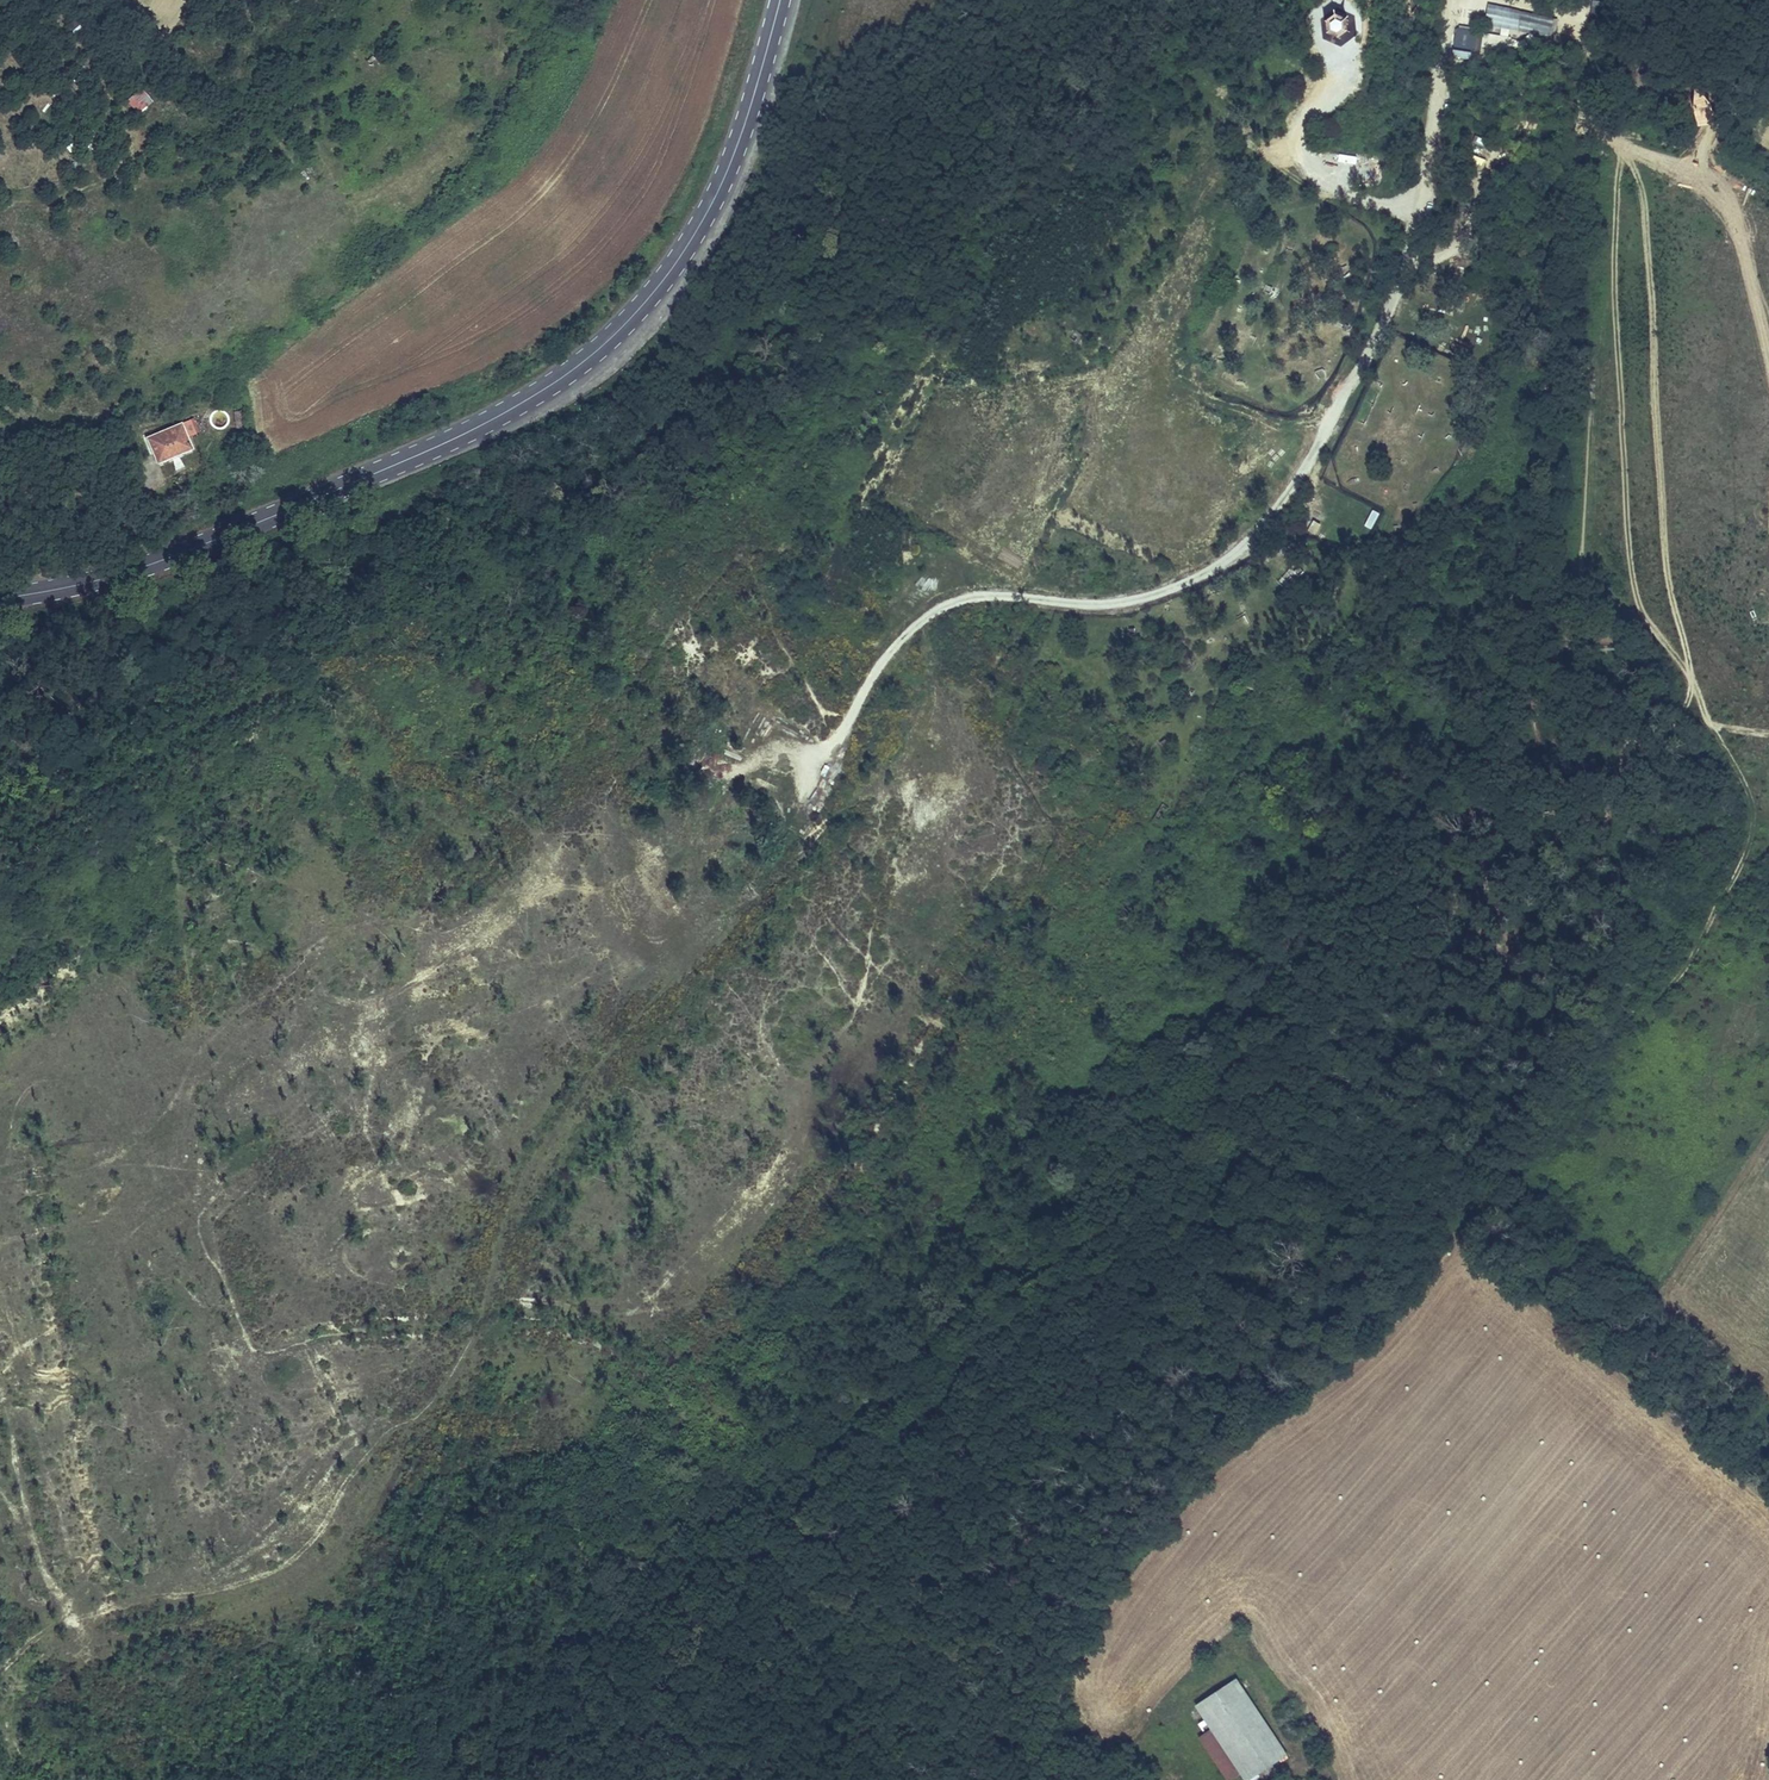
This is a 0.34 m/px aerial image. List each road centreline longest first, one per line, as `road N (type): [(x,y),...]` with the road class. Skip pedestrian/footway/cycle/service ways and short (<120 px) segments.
road 1 (track): [(0,1662),(65,1618),(280,1567),(358,1464),(430,1414),(481,1334),(513,1211),(565,1125),(635,1034),(772,884),(815,824),(875,680),(915,632),(966,603),(1112,609),(1159,600),(1219,570),(1276,518),(1319,452),(1393,301),(1472,6)]
road 2 (primary): [(787,0),(751,121),(688,258),(590,368),(530,411),(275,520),(174,557),(0,594)]

